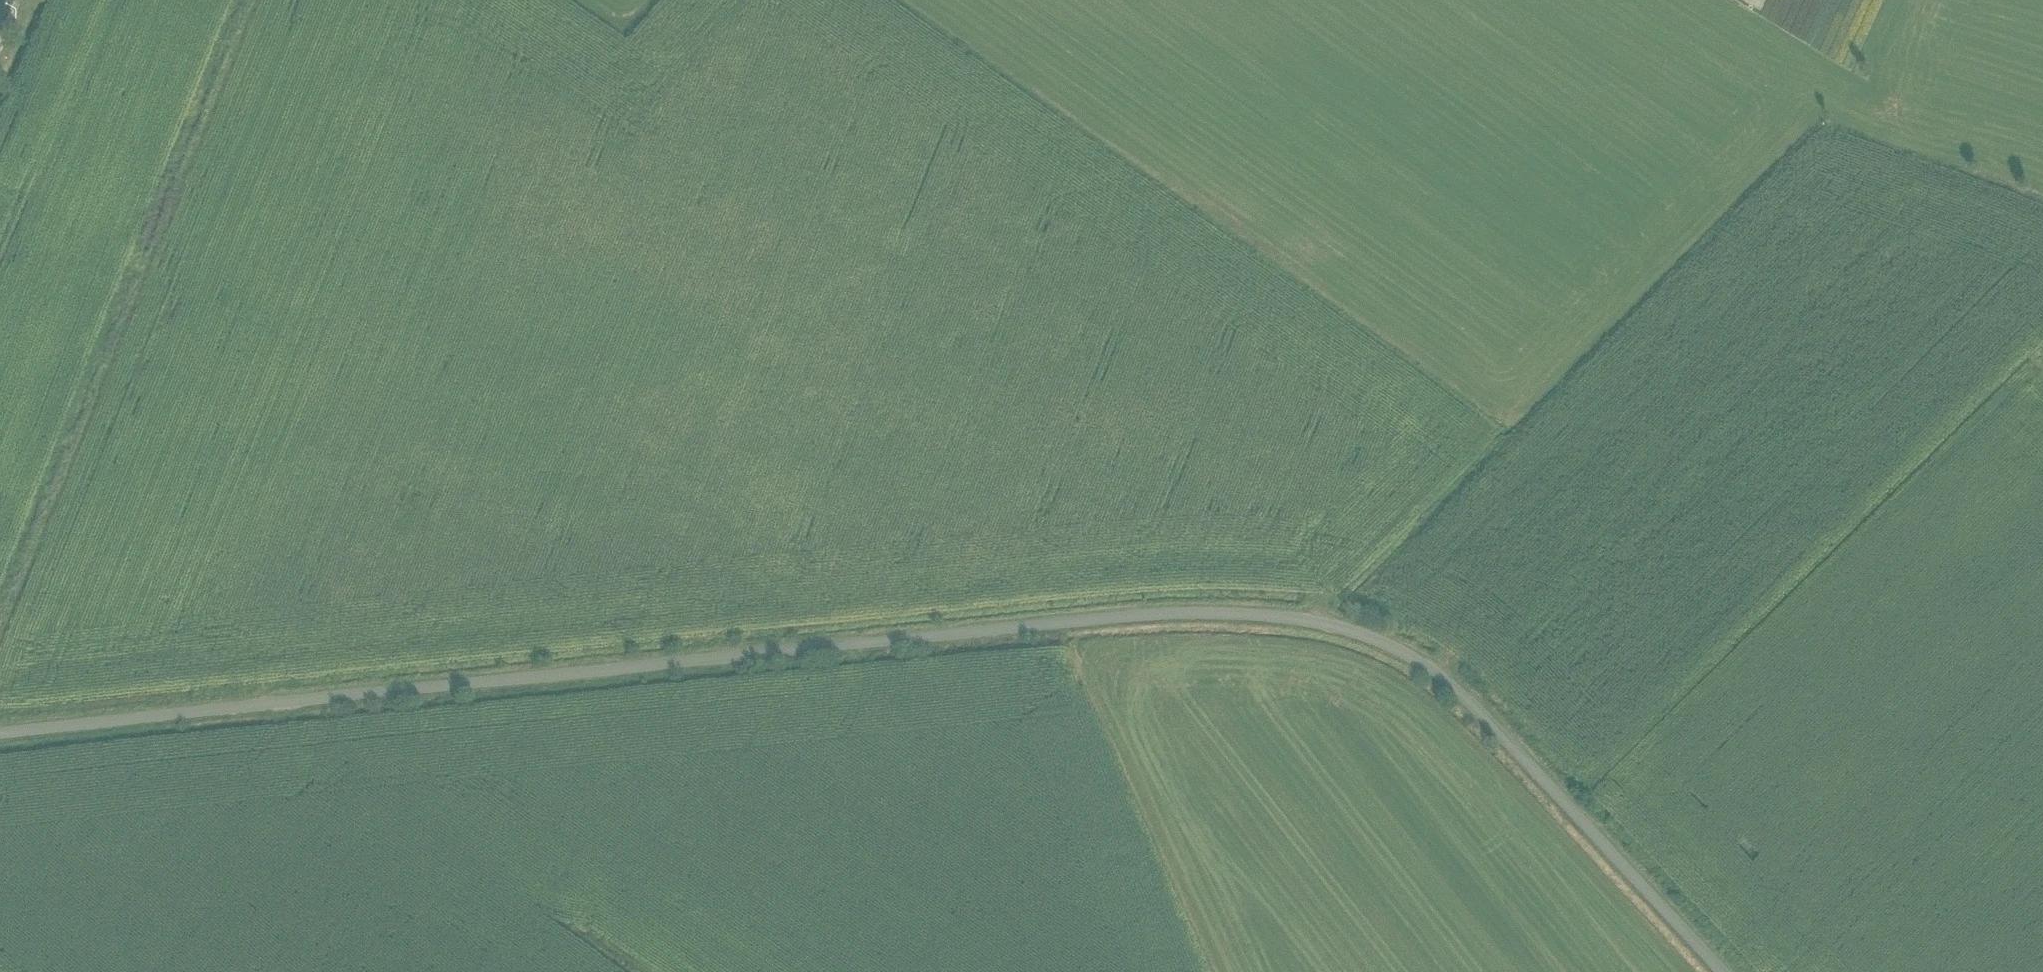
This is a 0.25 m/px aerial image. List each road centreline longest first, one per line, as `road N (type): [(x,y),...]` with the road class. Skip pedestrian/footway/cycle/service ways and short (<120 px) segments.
road 1 (unclassified): [(1719,971),(1421,657),(1283,612),(1197,607),(0,729)]

